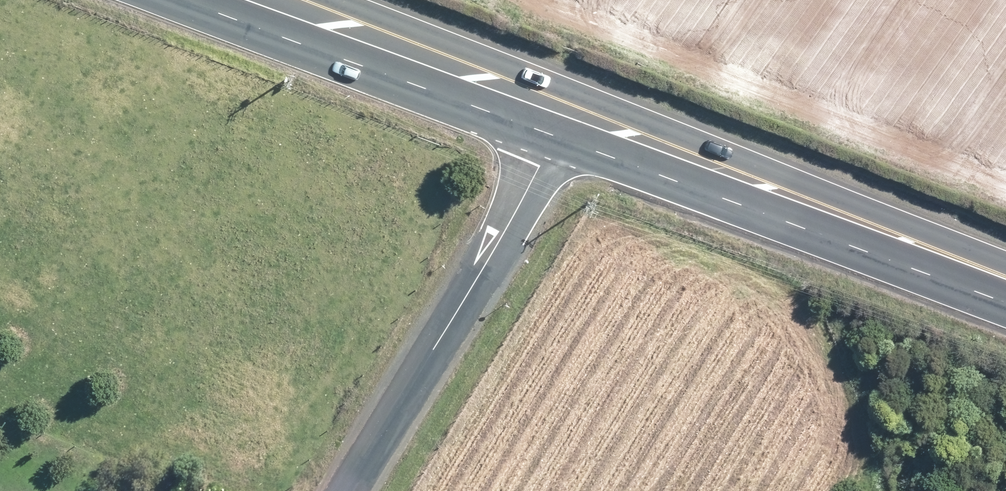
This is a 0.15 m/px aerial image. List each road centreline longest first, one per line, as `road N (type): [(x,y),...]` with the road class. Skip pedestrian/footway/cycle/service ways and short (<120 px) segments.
road 1 (secondary): [(1005,276),(568,103)]
road 2 (unclassified): [(341,490),(539,167),(568,103)]
road 3 (secondary): [(568,103),(304,0)]

